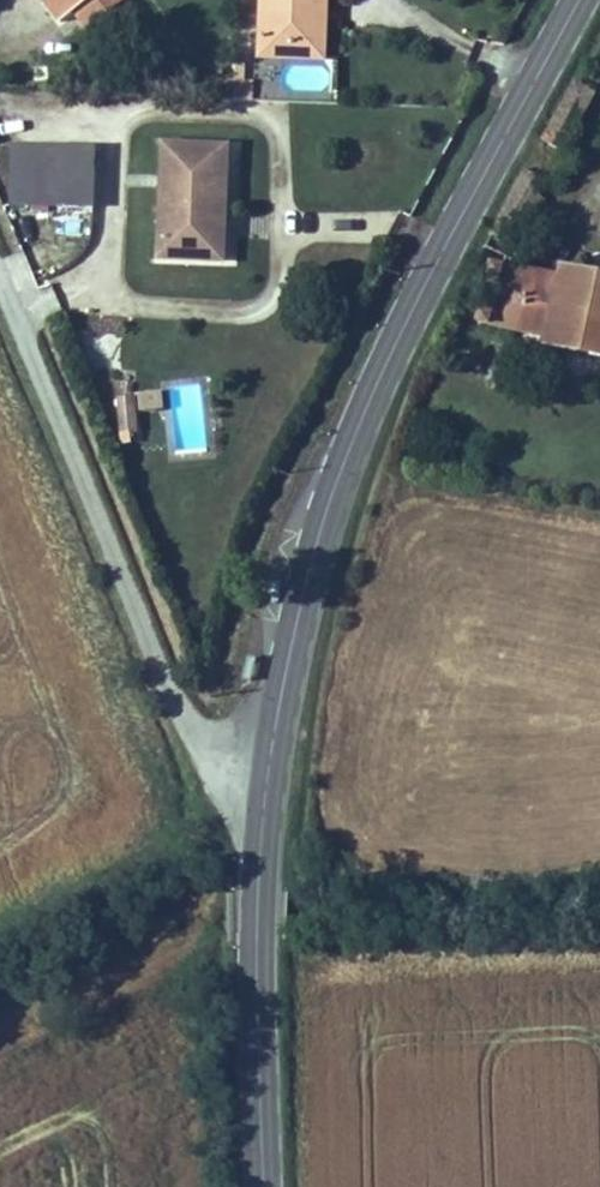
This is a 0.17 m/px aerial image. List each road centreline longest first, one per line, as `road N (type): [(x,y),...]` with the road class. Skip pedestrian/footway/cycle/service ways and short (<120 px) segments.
road 1 (primary): [(269,771),(310,558),(391,326),(581,0)]
road 2 (residential): [(269,771),(206,745),(152,670),(0,289)]
road 3 (primary): [(263,1186),(261,887),(269,771)]
road 4 (track): [(0,1005),(205,888)]

